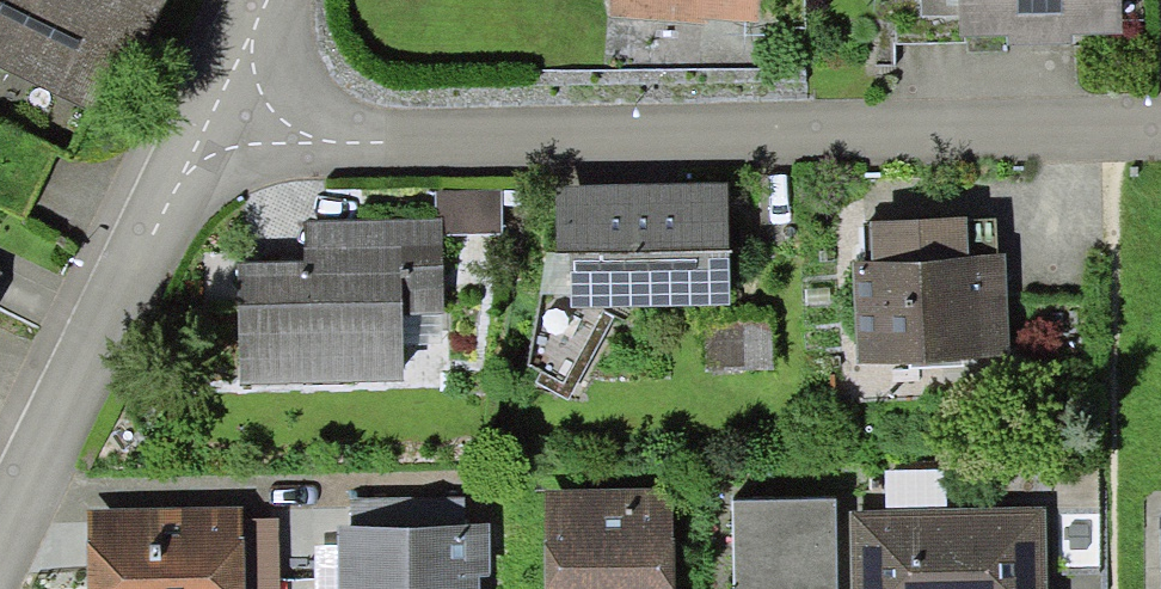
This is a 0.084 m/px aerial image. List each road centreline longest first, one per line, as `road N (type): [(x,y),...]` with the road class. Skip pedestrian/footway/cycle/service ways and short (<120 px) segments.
road 1 (residential): [(231,115),(349,150),(1160,129)]
road 2 (unclassified): [(0,573),(231,115)]
road 3 (unclassified): [(231,115),(287,0)]

